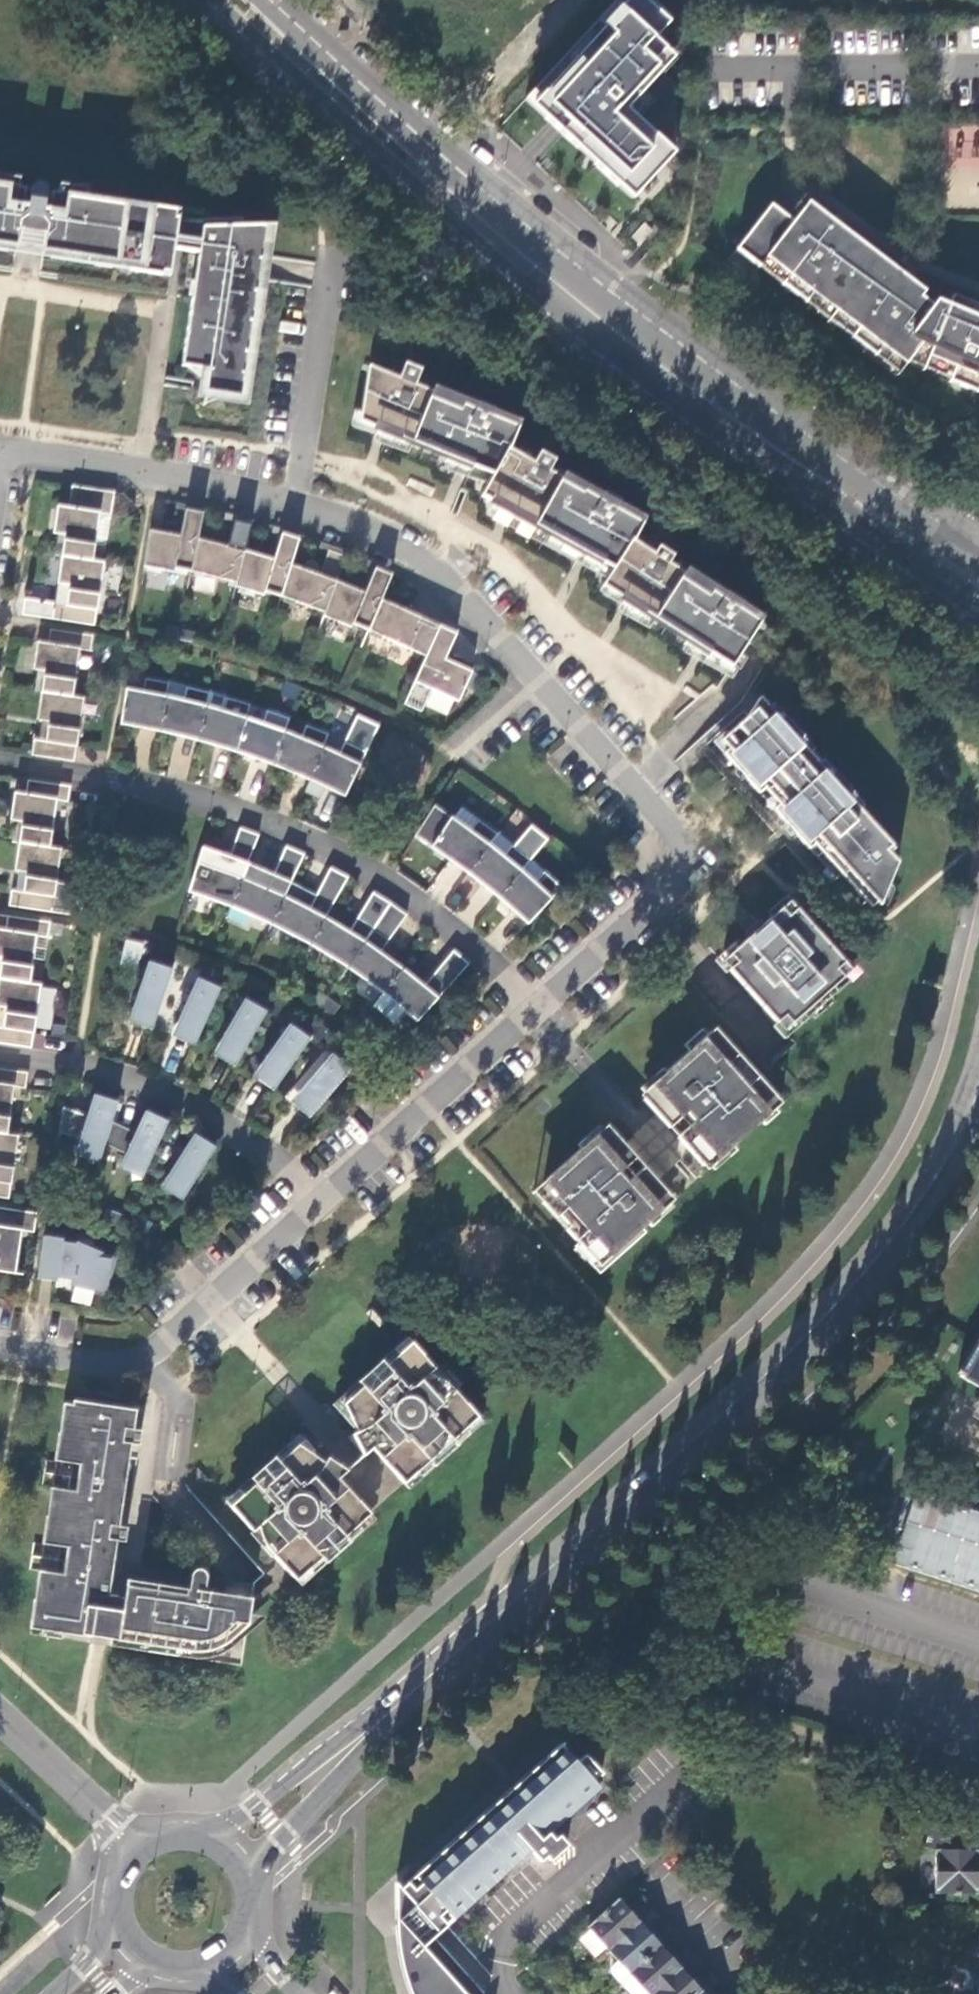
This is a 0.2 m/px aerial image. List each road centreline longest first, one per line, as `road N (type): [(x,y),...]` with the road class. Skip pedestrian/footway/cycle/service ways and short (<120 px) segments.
road 1 (residential): [(0,448),(293,502),(410,548),(448,579),(702,861),(538,1006)]
road 2 (secondary): [(220,0),(519,279),(856,528),(978,605)]
road 3 (secondary): [(978,561),(541,252),(257,0)]
road 4 (secondary): [(946,1159),(886,1246),(799,1342),(507,1608)]
road 5 (residential): [(538,1006),(395,883),(316,840),(174,790),(0,761)]
road 6 (residential): [(317,1202),(146,1355),(103,1364),(0,1351)]
road 7 (secondary): [(249,1880),(507,1608)]
road 8 (secondary): [(507,1608),(215,1840)]
road 9 (residential): [(317,1202),(253,1142),(164,1093),(0,1054)]
road 10 (residential): [(538,1006),(317,1202)]
road 11 (residential): [(978,64),(696,66)]
road 12 (residential): [(139,1849),(0,1721)]

